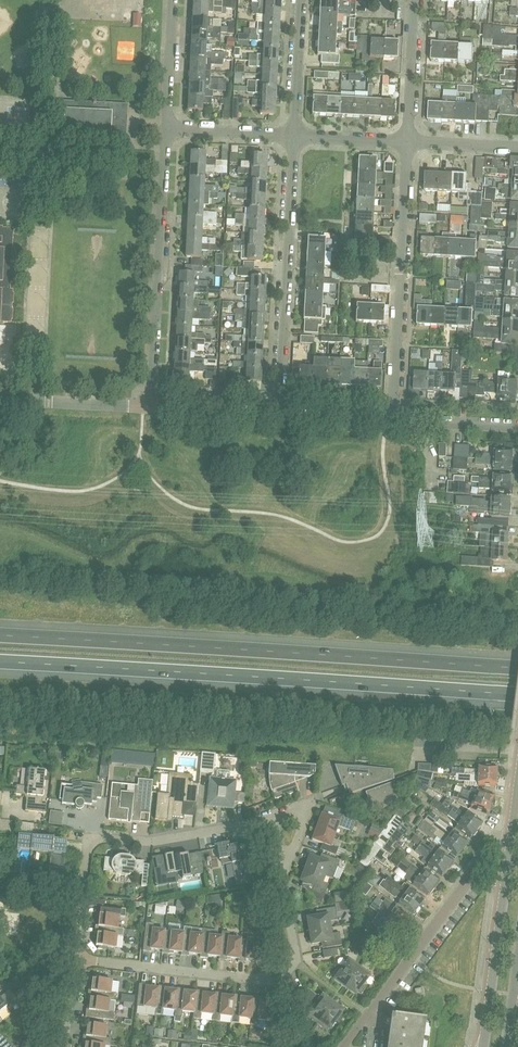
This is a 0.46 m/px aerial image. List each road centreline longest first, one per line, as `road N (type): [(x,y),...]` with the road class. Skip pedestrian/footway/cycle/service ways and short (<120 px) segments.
road 1 (motorway): [(517,669),(0,637)]
road 2 (motorway): [(0,665),(517,696)]
road 3 (residential): [(77,961),(280,982),(298,959),(285,883)]
road 4 (residential): [(77,961),(89,838),(155,840),(272,820)]
road 5 (residential): [(151,408),(166,130)]
road 6 (residential): [(280,414),(295,136)]
road 7 (residential): [(392,419),(407,142)]
road 8 (tertiary): [(517,789),(485,1046)]
road 9 (residential): [(346,1046),(472,881)]
road 10 (unclassified): [(151,408),(0,400)]
road 11 (residential): [(407,142),(415,0)]
road 12 (residential): [(295,136),(302,0)]
road 13 (residential): [(166,130),(175,0)]
road 14 (unclassified): [(280,414),(151,408)]
road 15 (residential): [(295,136),(166,130)]
road 16 (unclassified): [(517,427),(392,419)]

